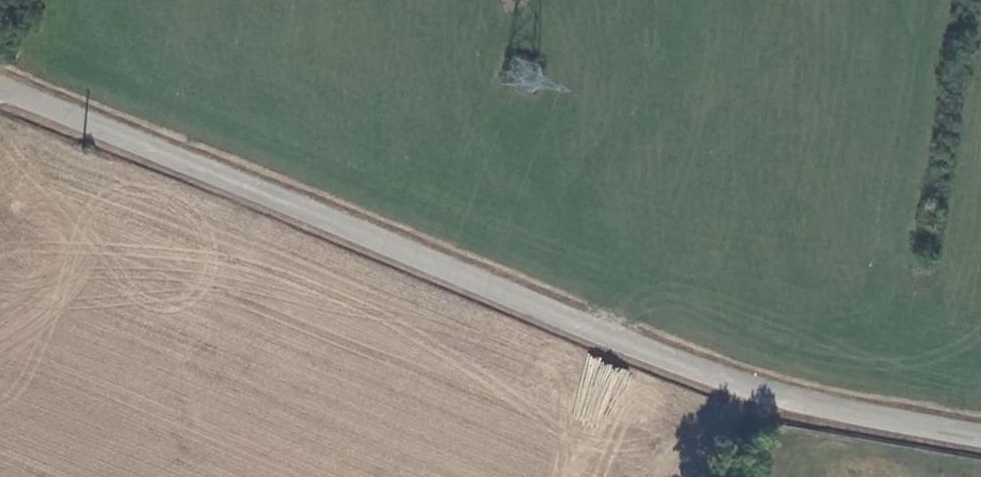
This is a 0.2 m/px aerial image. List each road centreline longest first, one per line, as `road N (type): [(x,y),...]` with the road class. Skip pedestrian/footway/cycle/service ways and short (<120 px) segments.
road 1 (unclassified): [(980,432),(754,391),(0,91)]

